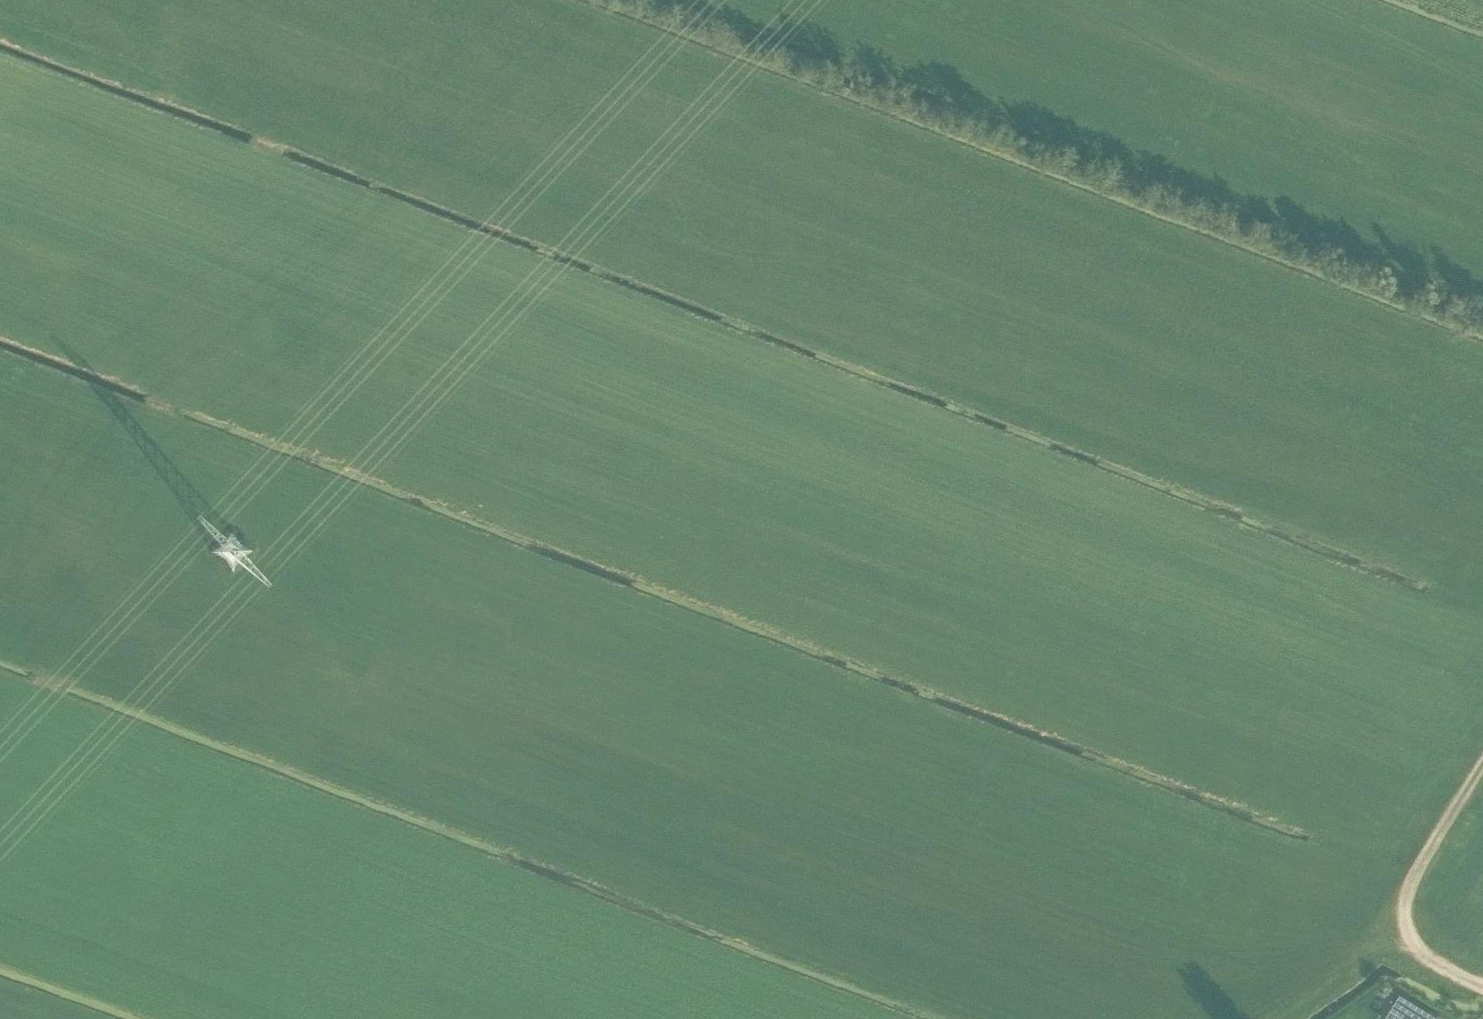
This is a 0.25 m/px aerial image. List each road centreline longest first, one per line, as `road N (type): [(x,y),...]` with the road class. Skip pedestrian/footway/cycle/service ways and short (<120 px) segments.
road 1 (track): [(1482,988),(1420,950),(1405,911),(1410,885),(1482,775)]

